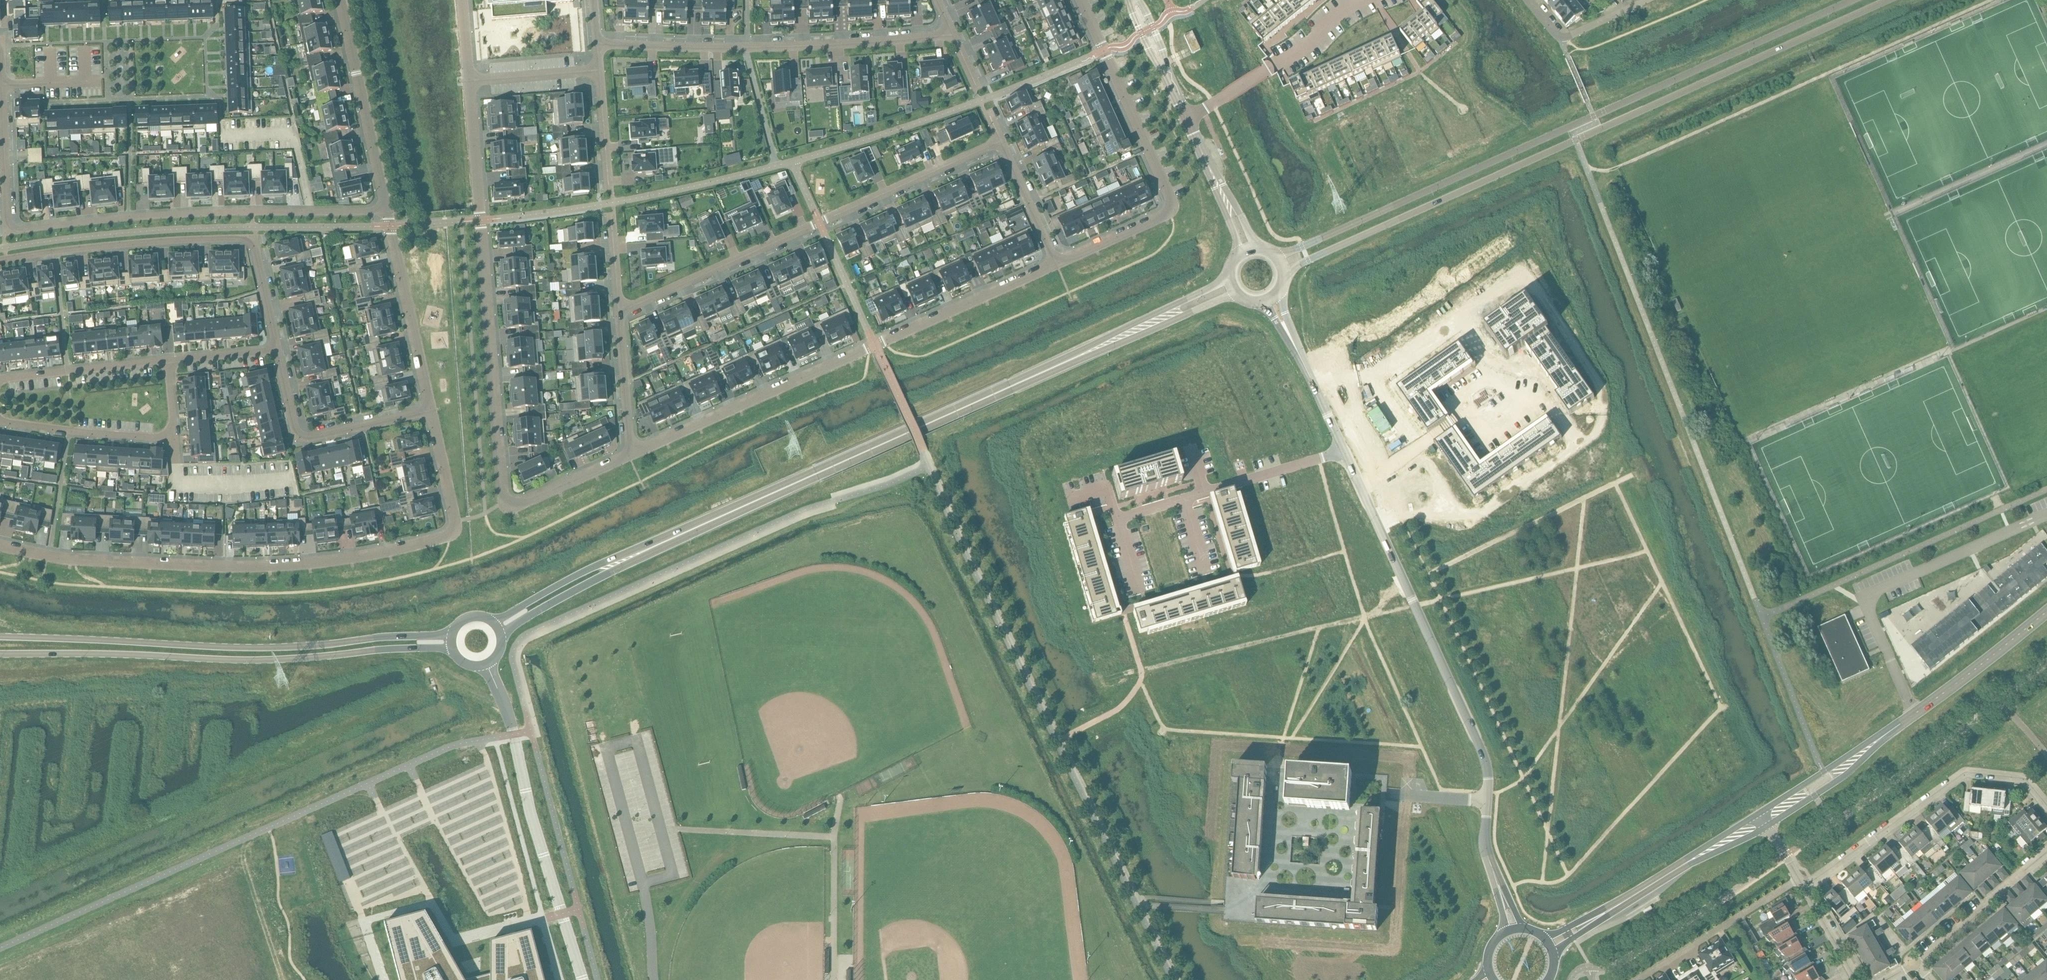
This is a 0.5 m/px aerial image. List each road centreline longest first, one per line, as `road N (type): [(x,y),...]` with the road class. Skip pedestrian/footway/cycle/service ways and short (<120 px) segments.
road 1 (tertiary): [(1285,270),(1891,0)]
road 2 (tertiary): [(1856,0),(1278,256)]
road 3 (tertiary): [(1513,928),(1484,835),(1487,757),(1296,348)]
road 4 (residential): [(430,412),(456,520),(447,536),(272,566),(73,560),(0,545)]
road 5 (residential): [(469,80),(504,504),(523,504),(630,455)]
road 6 (residential): [(387,210),(11,228),(3,84)]
road 7 (tertiary): [(639,554),(1071,360)]
road 8 (residential): [(630,455),(1056,263)]
road 9 (tertiary): [(0,653),(252,660),(454,648)]
road 10 (tertiary): [(453,636),(252,647),(0,635)]
road 11 (residential): [(1002,142),(619,307)]
road 12 (residential): [(279,352),(256,248),(243,238),(0,260)]
road 13 (residential): [(953,35),(748,48),(596,44)]
road 14 (residential): [(1056,263),(1173,205),(1082,0)]
road 15 (tertiary): [(1764,814),(1915,713),(2046,612)]
road 16 (residential): [(2046,805),(2023,778),(1963,773),(1804,887)]
road 17 (residential): [(430,412),(298,437),(279,352)]
road 18 (residential): [(339,0),(387,210)]
road 19 (residential): [(1360,0),(1296,53),(1187,118)]
road 20 (residential): [(387,210),(430,412)]
road 21 (tertiary): [(1590,922),(1764,814)]
road 22 (residential): [(1638,979),(1800,879)]
road 23 (tertiary): [(1231,268),(1212,287),(1071,360)]
road 24 (tertiary): [(1071,360),(1219,300),(1243,298)]
road 25 (residential): [(0,420),(175,437)]
road 26 (residential): [(169,360),(0,381)]
road 27 (residential): [(1918,964),(2046,853)]
road 28 (tertiary): [(639,554),(594,566),(494,621)]
road 29 (tertiary): [(503,634),(639,554)]
road 30 (residential): [(630,455),(619,307)]
road 31 (residential): [(1528,0),(1565,39),(1646,0)]
road 32 (residential): [(1056,263),(1002,142)]
road 33 (residential): [(598,70),(469,80)]

